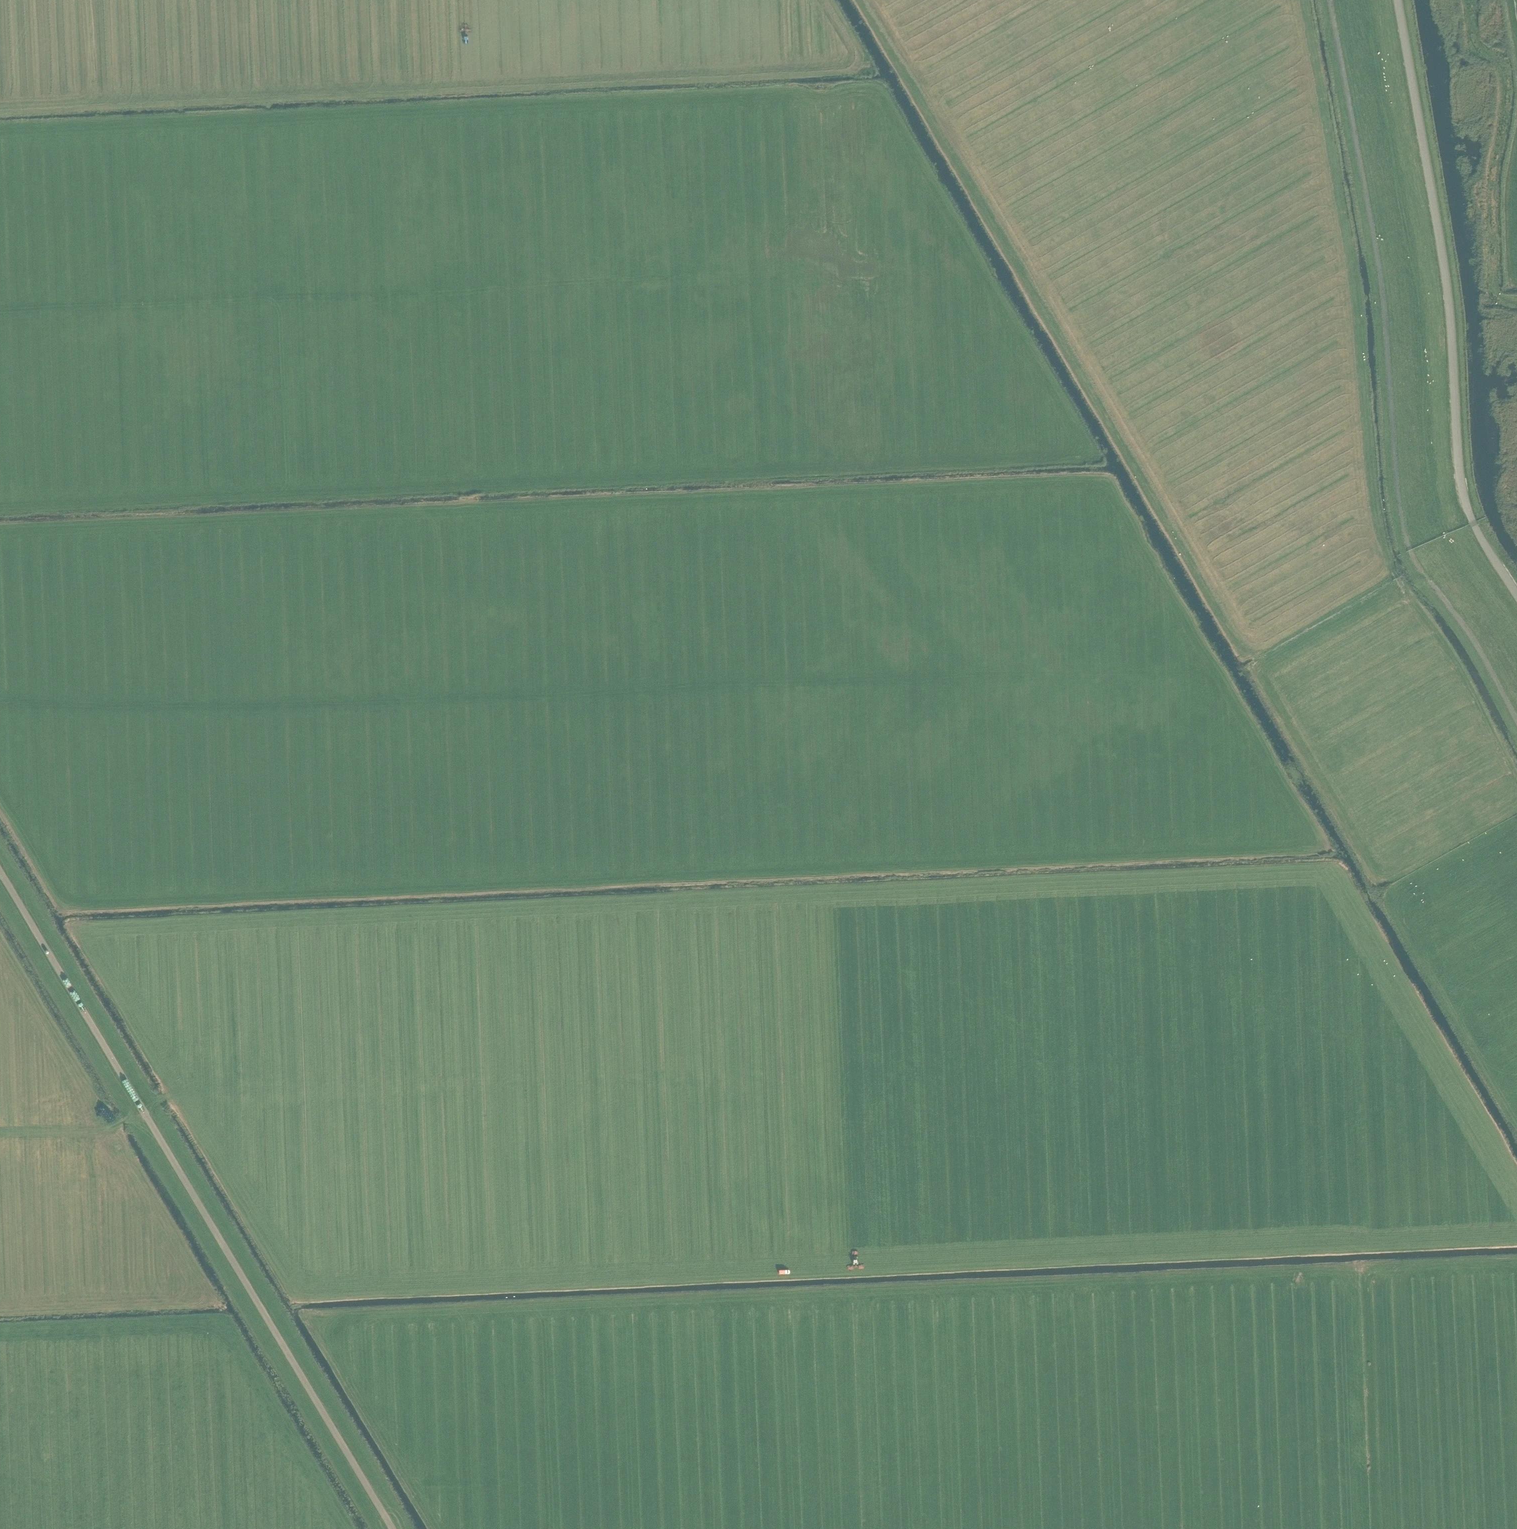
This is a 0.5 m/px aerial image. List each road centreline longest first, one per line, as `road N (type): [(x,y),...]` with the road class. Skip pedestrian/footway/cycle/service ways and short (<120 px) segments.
road 1 (unclassified): [(393,1528),(0,871)]
road 2 (unclassified): [(1516,593),(1473,523),(1460,477),(1447,289),(1398,0)]
road 3 (track): [(1399,578),(1372,486),(1359,305),(1305,0)]

